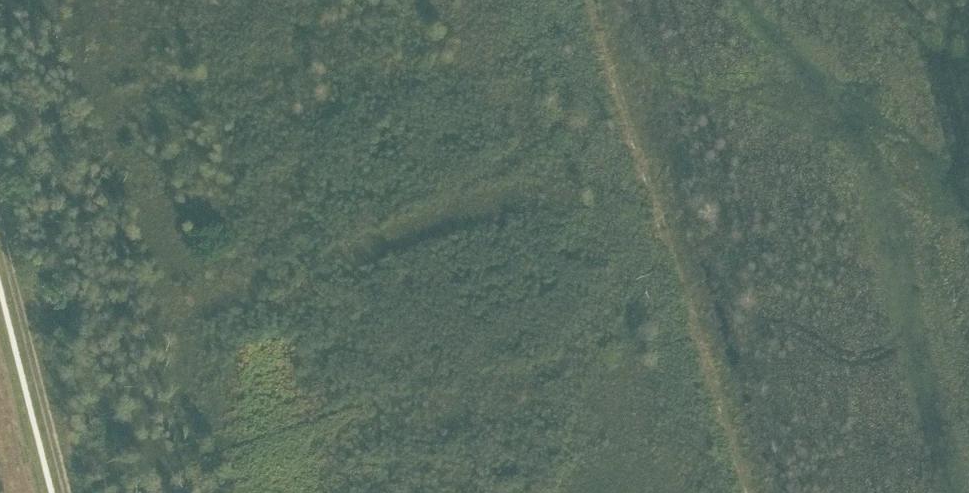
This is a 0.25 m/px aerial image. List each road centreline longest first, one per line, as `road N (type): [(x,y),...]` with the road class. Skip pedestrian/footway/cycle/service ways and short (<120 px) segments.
road 1 (track): [(0,225),(72,492)]

